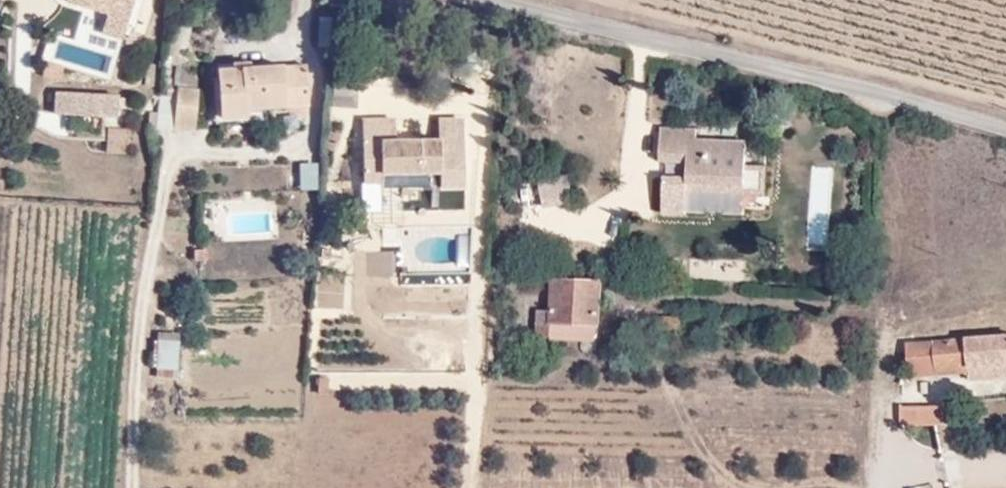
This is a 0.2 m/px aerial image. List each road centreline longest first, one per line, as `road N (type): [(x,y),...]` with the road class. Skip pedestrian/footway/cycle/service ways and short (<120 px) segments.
road 1 (unclassified): [(478,0),(1005,132)]

